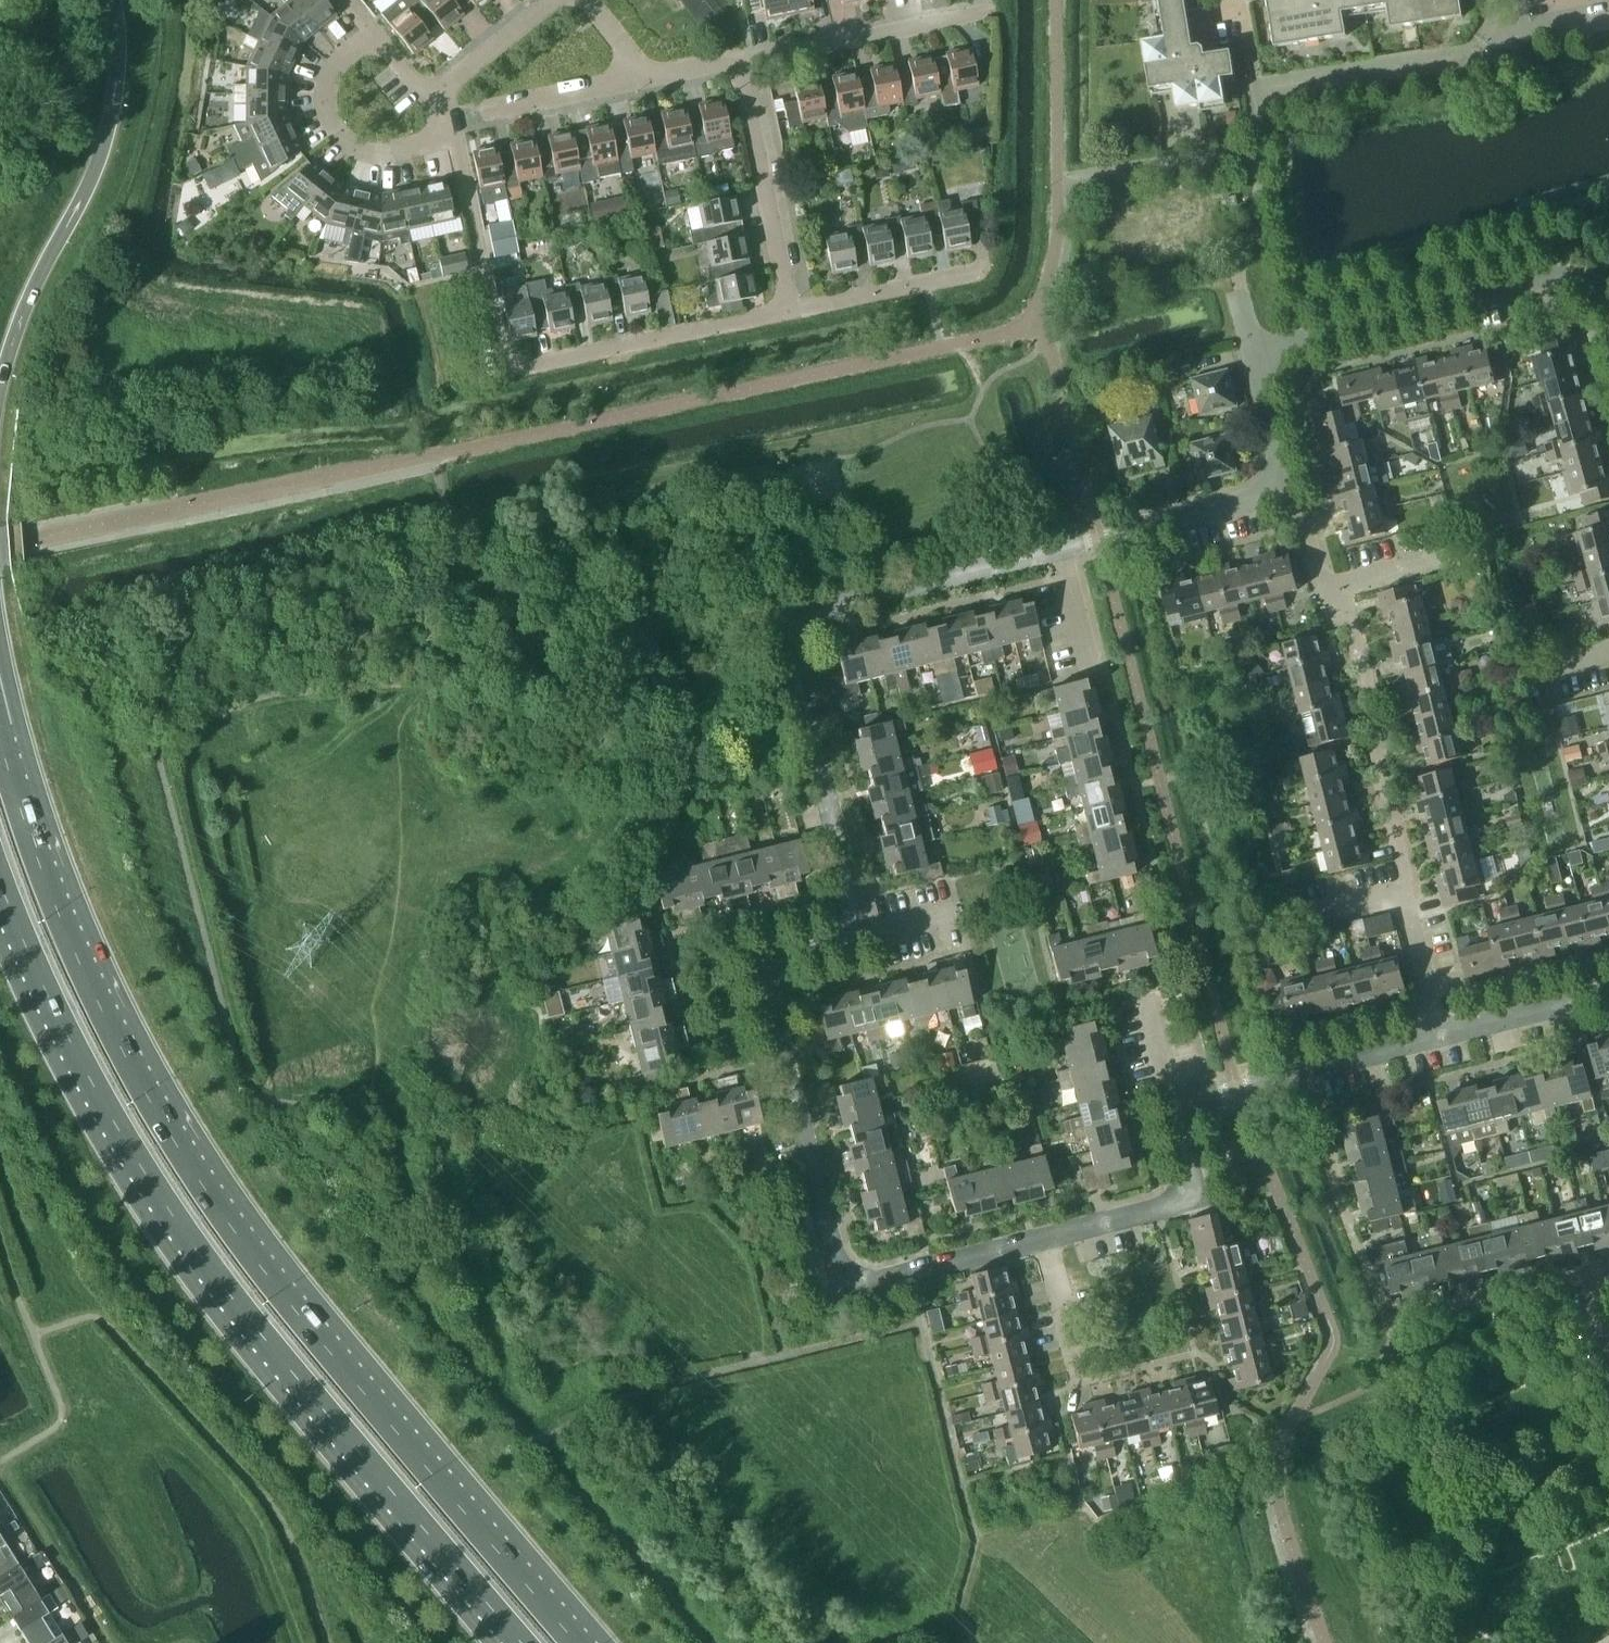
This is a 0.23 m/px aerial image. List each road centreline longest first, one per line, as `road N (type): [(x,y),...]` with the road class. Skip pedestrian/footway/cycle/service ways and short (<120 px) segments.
road 1 (residential): [(857,935),(775,958),(764,975),(827,1244),(843,1276),(869,1285),(1181,1199),(1190,1182),(1178,1108),(1190,1097),(1435,1036)]
road 2 (residential): [(638,82),(737,60),(788,310),(503,369),(450,123),(428,100),(555,0)]
road 3 (trunk): [(584,1642),(363,1393),(200,1180),(119,1040),(24,818),(0,737)]
road 4 (trunk): [(0,879),(74,1046),(169,1211),(335,1423),(525,1642)]
road 5 (residential): [(857,935),(788,648),(792,627),(808,614),(1287,485)]
road 6 (trunk): [(0,405),(18,335),(106,143),(118,90),(114,0)]
road 7 (residential): [(1254,355),(1564,271),(1586,280),(1608,314)]
road 8 (residential): [(1435,1036),(1608,992)]
road 9 (residential): [(1350,622),(1327,606),(1287,485)]
road 10 (residential): [(488,115),(638,82)]
road 11 (residential): [(1435,1036),(1399,897)]
road 12 (residential): [(1287,485),(1254,355)]

